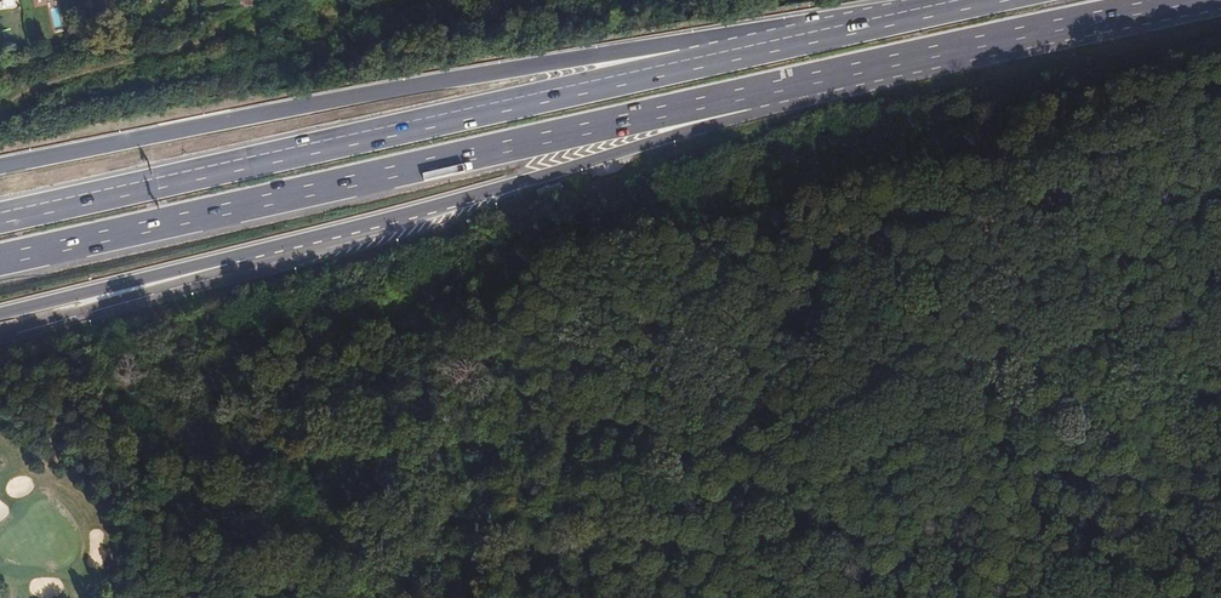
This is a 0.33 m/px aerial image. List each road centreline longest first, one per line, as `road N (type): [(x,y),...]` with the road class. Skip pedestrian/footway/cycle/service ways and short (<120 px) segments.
road 1 (motorway): [(0,258),(750,93)]
road 2 (motorway): [(689,64),(0,218)]
road 3 (motorway): [(689,64),(663,46),(599,52),(0,166)]
road 4 (motorway): [(235,258),(734,120),(750,93)]
road 5 (motorway): [(750,93),(1202,0)]
road 6 (track): [(0,110),(45,84),(405,0)]
road 7 (motorway): [(1000,0),(689,64)]
road 8 (motorway): [(0,337),(209,274),(235,258)]
road 9 (motorway): [(0,316),(235,258)]

